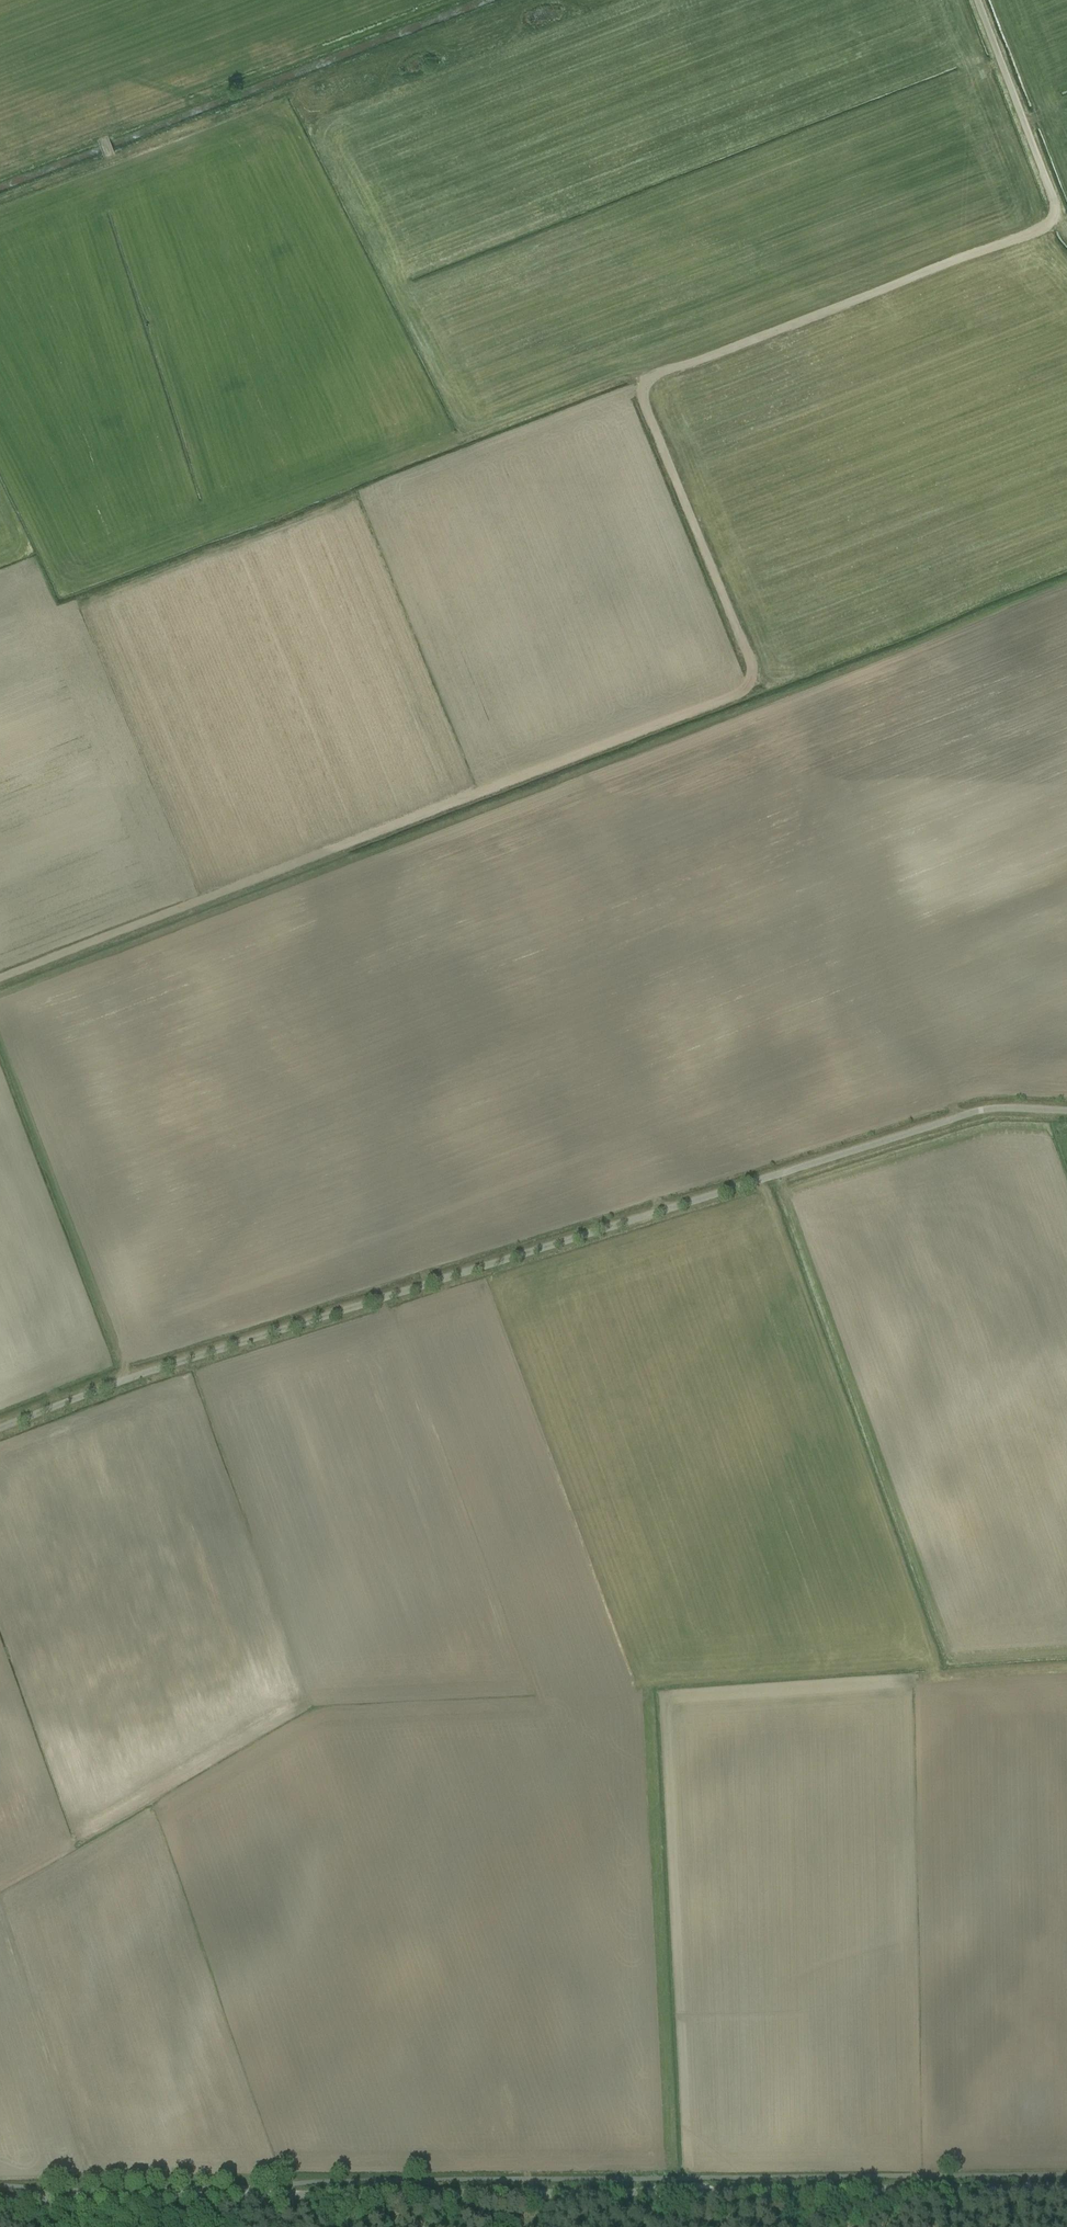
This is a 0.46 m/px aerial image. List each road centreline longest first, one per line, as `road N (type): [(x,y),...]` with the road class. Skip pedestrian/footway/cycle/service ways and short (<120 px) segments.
road 1 (track): [(0,979),(744,691),(752,668),(643,387),(1051,220),(1056,208),(976,0)]
road 2 (unclassified): [(0,1429),(125,1381),(1024,1106),(1066,1110)]
road 3 (unclassified): [(0,2197),(1066,2185)]
road 4 (track): [(0,171),(440,0)]

